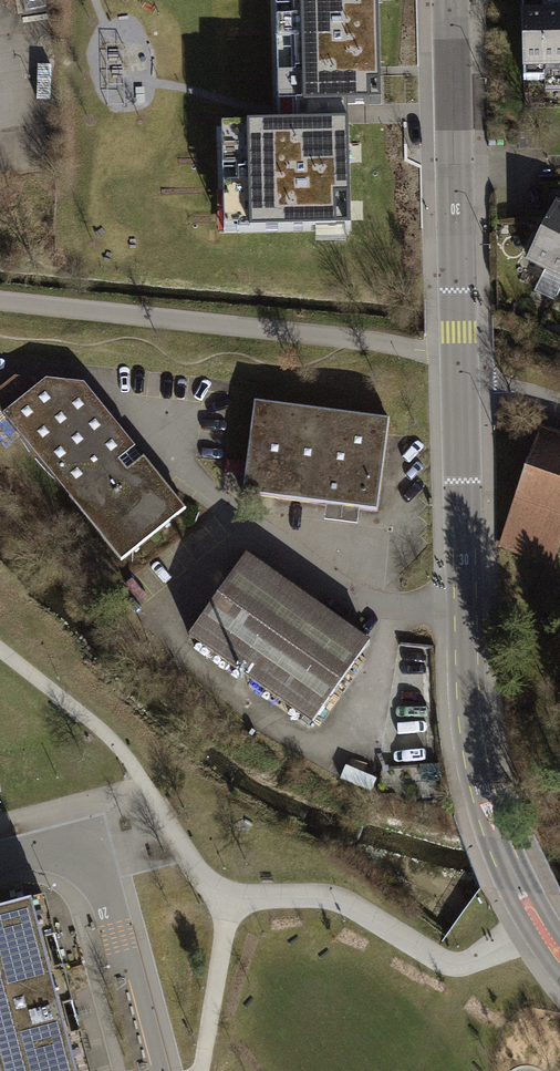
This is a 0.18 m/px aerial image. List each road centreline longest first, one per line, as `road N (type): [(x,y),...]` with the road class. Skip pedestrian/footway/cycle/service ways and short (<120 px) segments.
road 1 (residential): [(460,391),(464,623),(477,764),(505,857),(559,957)]
road 2 (residential): [(453,0),(460,391)]
road 3 (residential): [(0,868),(83,846),(108,869),(160,1070)]

